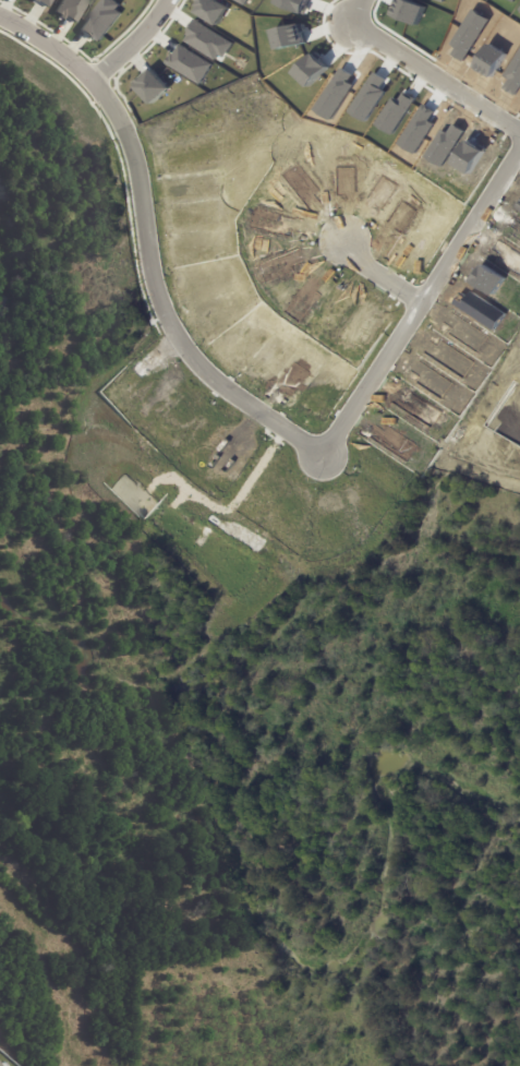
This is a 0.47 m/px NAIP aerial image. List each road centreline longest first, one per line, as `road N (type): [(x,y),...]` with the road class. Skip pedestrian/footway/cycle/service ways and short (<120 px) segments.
road 1 (residential): [(319,453),(225,392),(168,327),(123,134),(90,79),(0,17)]
road 2 (residential): [(319,453),(519,139)]
road 3 (residential): [(348,24),(519,134)]

